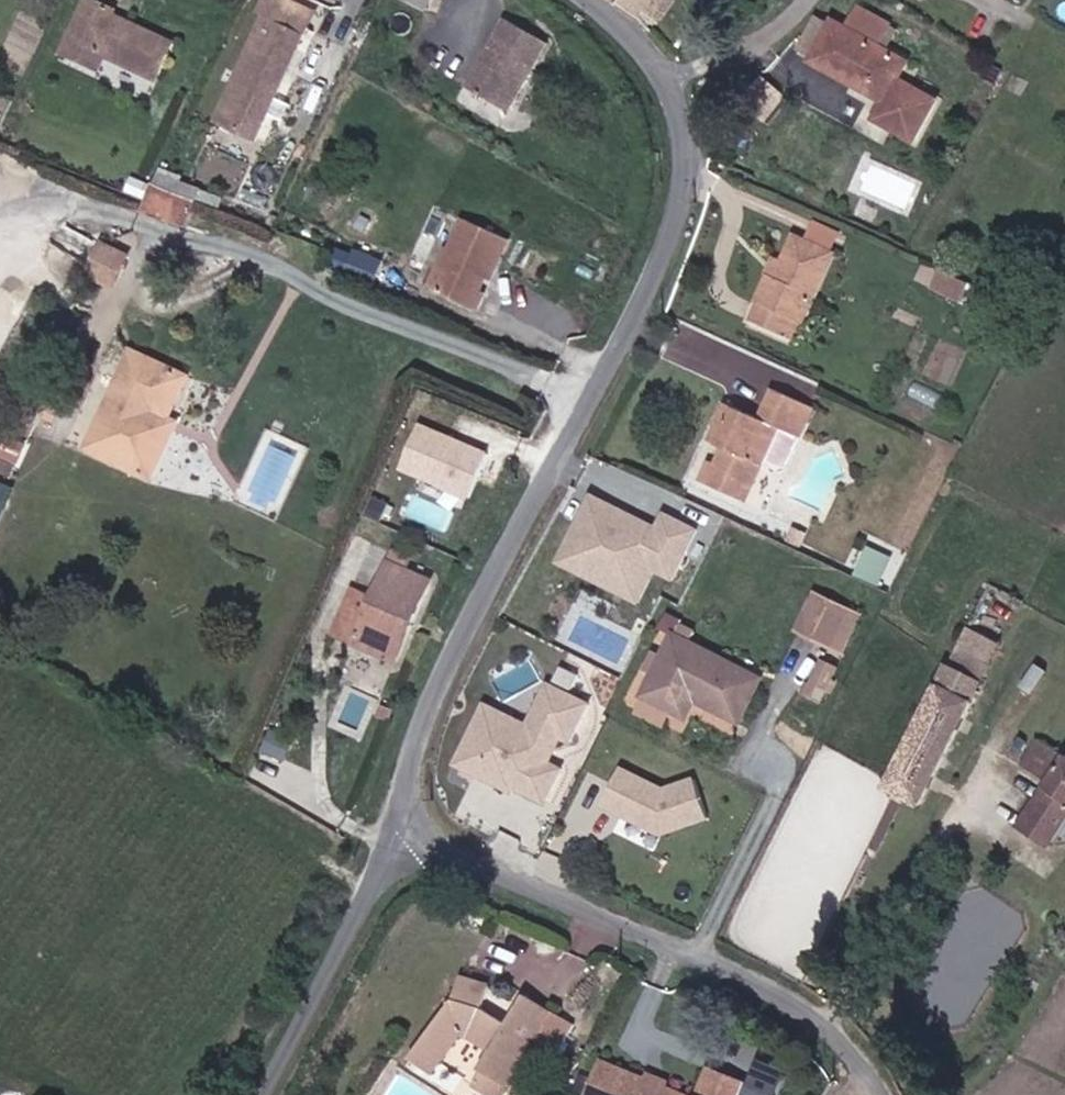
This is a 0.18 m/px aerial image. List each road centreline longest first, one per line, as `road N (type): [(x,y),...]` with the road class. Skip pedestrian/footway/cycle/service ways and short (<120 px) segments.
road 1 (residential): [(412,811),(421,728),(658,281),(690,149),(630,32),(594,0)]
road 2 (residential): [(875,1094),(817,1019),(481,869),(412,811)]
road 3 (unclassified): [(258,1094),(412,811)]

